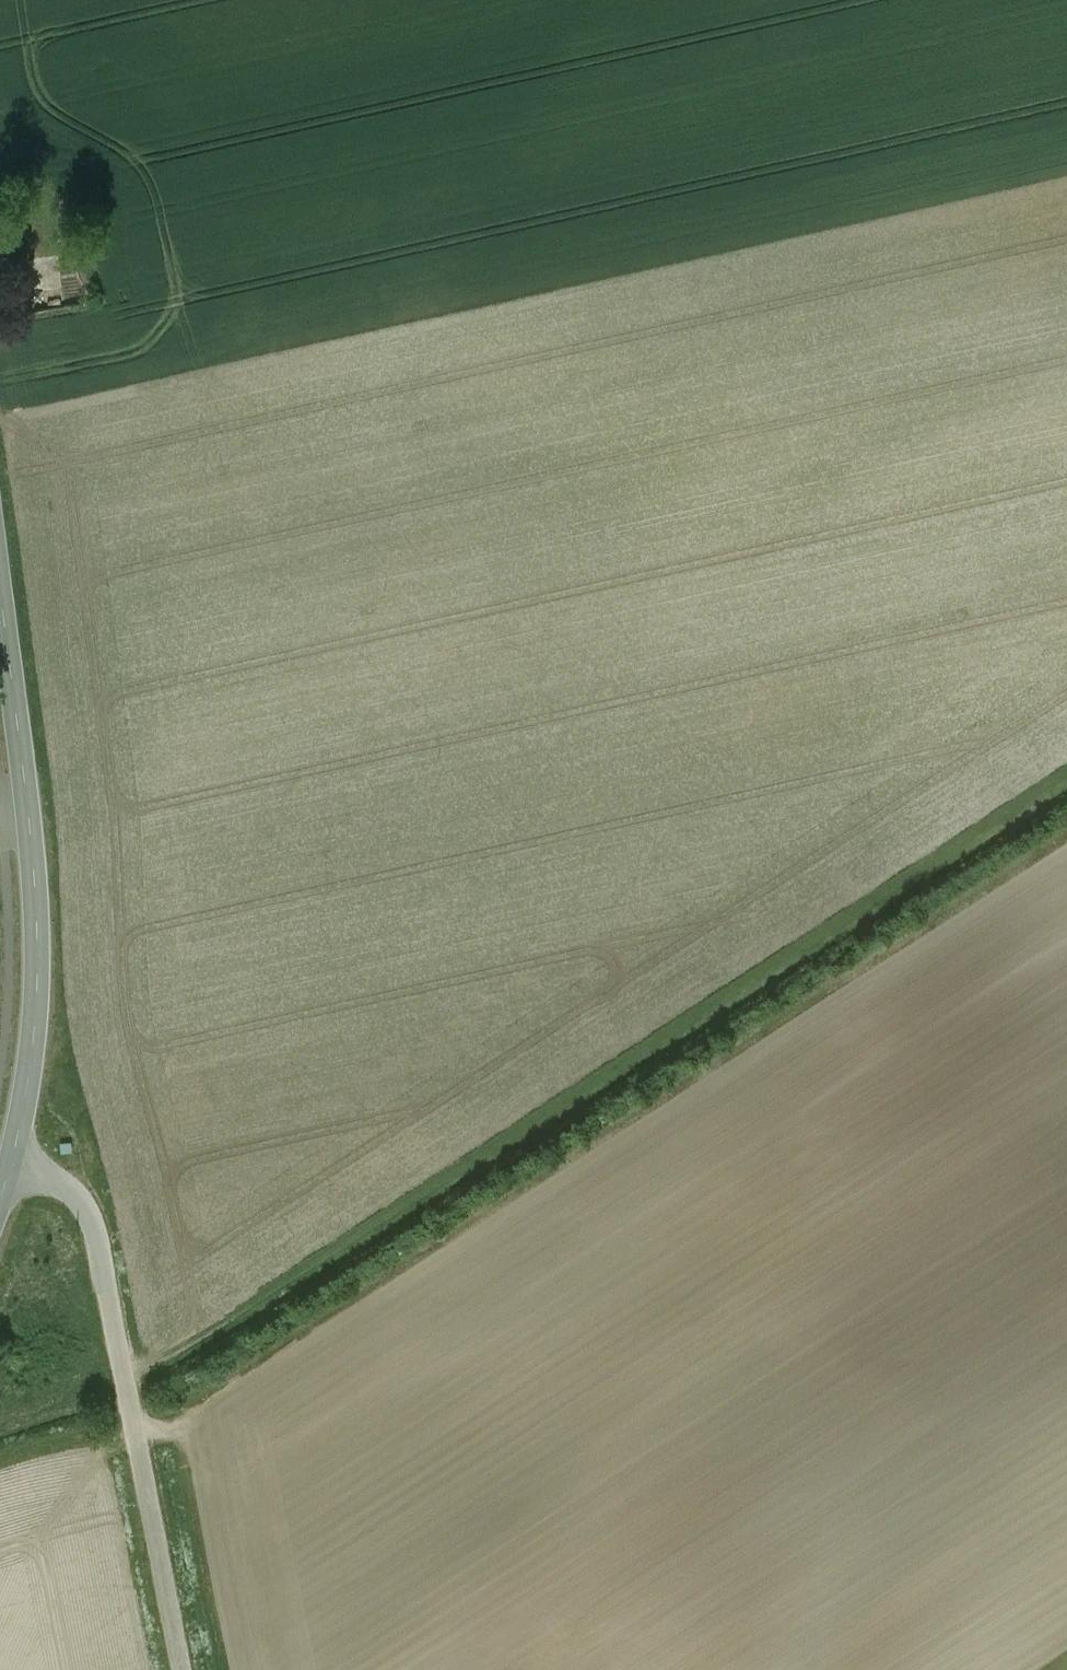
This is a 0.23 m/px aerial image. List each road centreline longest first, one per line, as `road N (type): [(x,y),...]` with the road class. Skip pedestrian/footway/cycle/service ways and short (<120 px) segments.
road 1 (tertiary): [(0,563),(37,955),(14,1159)]
road 2 (unclassified): [(14,1159),(70,1185),(88,1213),(182,1669)]

